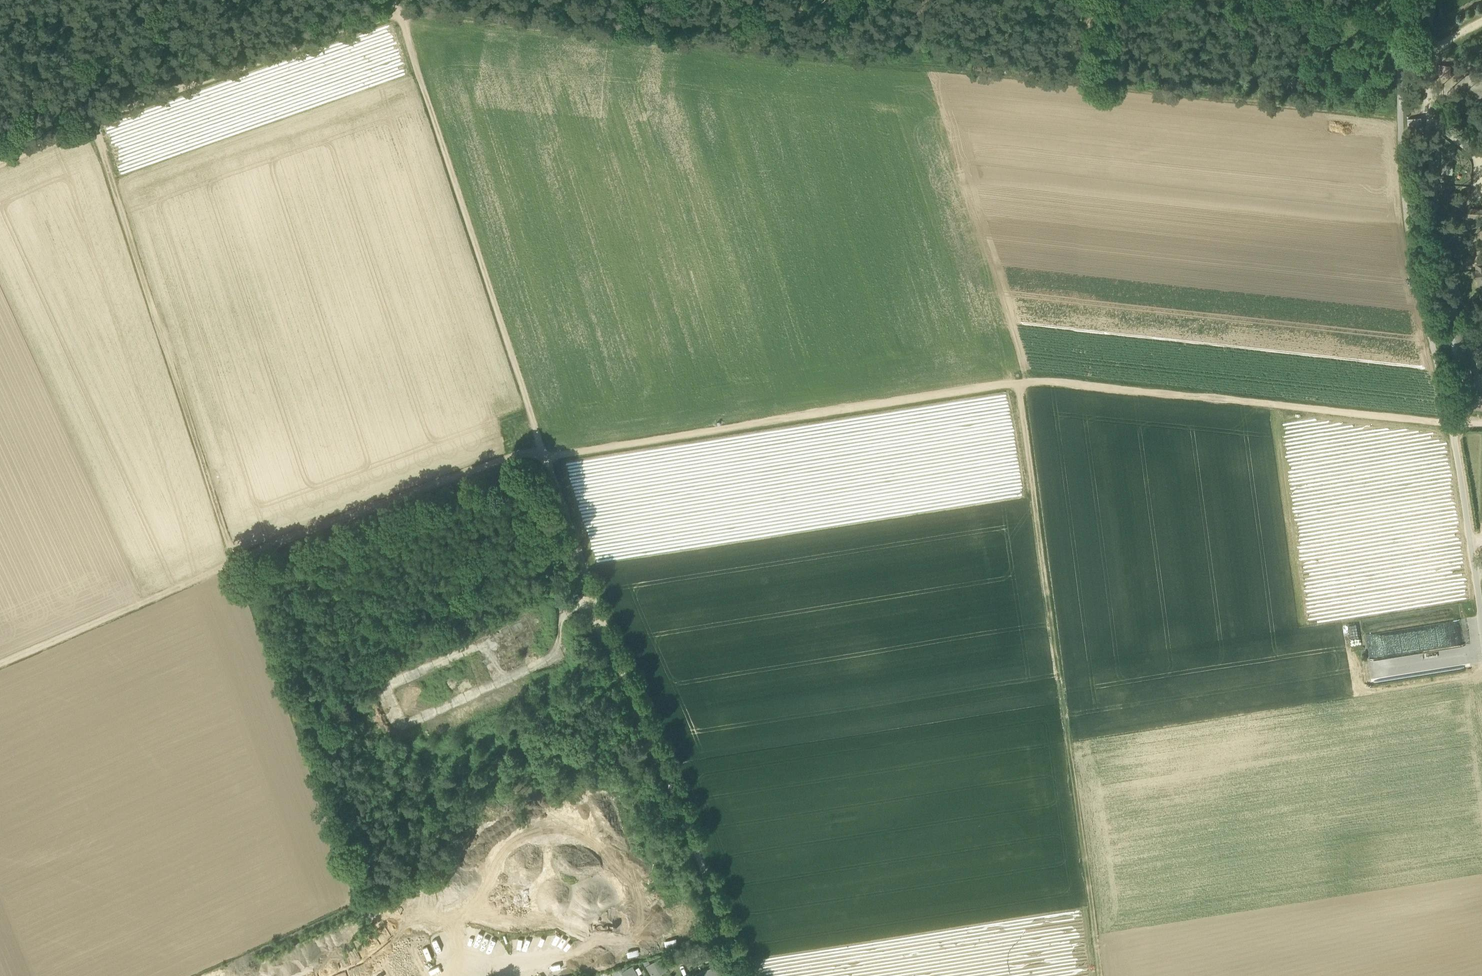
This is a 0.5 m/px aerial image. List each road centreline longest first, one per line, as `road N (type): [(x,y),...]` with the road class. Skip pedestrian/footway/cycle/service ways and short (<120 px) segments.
road 1 (track): [(1401,117),(395,14)]
road 2 (track): [(1016,383),(1101,975)]
road 3 (track): [(395,14),(543,457)]
road 4 (track): [(234,563),(93,120)]
road 5 (track): [(1397,0),(1409,246),(1452,424)]
road 6 (residential): [(588,585),(739,975)]
road 7 (track): [(543,457),(234,563)]
road 8 (track): [(395,14),(93,120)]
road 9 (track): [(234,563),(0,664)]
road 10 (track): [(1452,424),(1481,628)]
road 11 (track): [(543,457),(588,585)]

